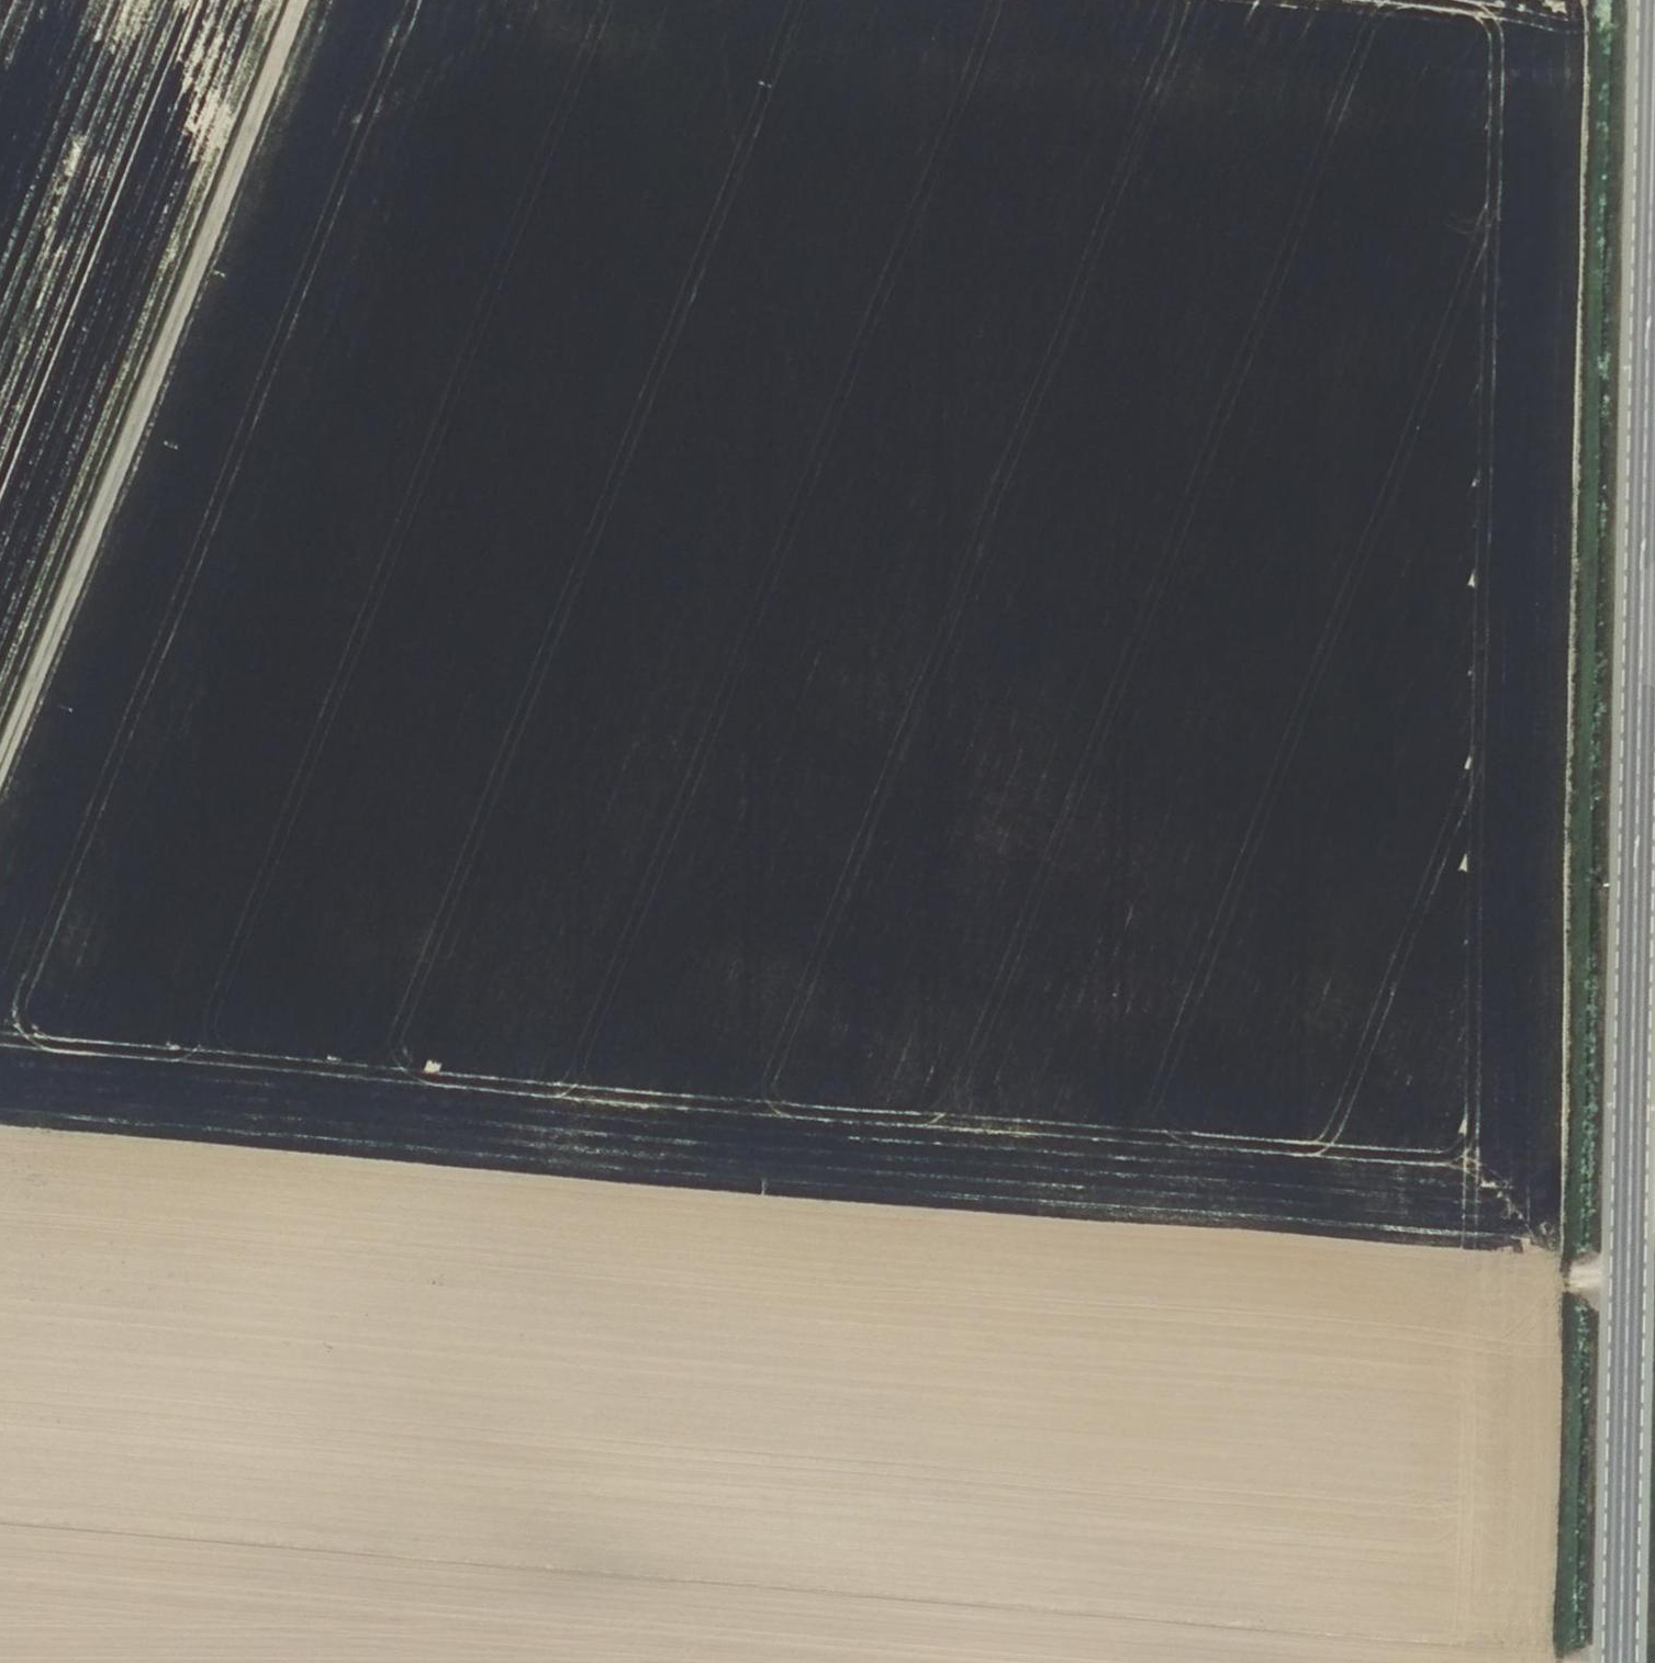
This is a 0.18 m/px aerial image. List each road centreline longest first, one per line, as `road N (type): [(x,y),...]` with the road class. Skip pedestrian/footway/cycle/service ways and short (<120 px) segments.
road 1 (secondary): [(1654,26),(1618,1662)]
road 2 (track): [(0,739),(289,0)]

